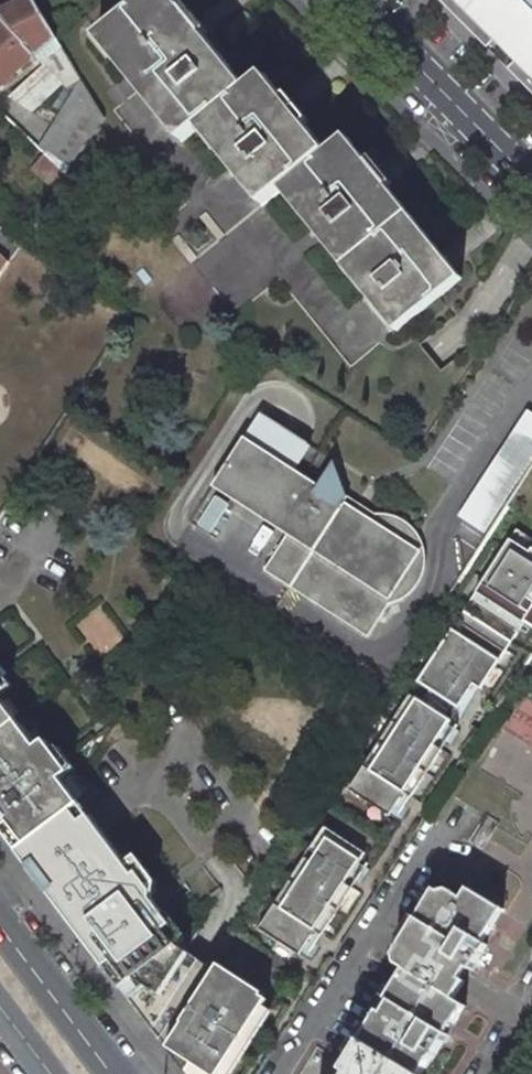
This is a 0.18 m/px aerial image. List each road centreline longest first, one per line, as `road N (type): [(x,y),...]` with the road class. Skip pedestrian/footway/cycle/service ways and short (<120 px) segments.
road 1 (tertiary): [(354,0),(531,176)]
road 2 (secondary): [(118,1073),(0,919)]

